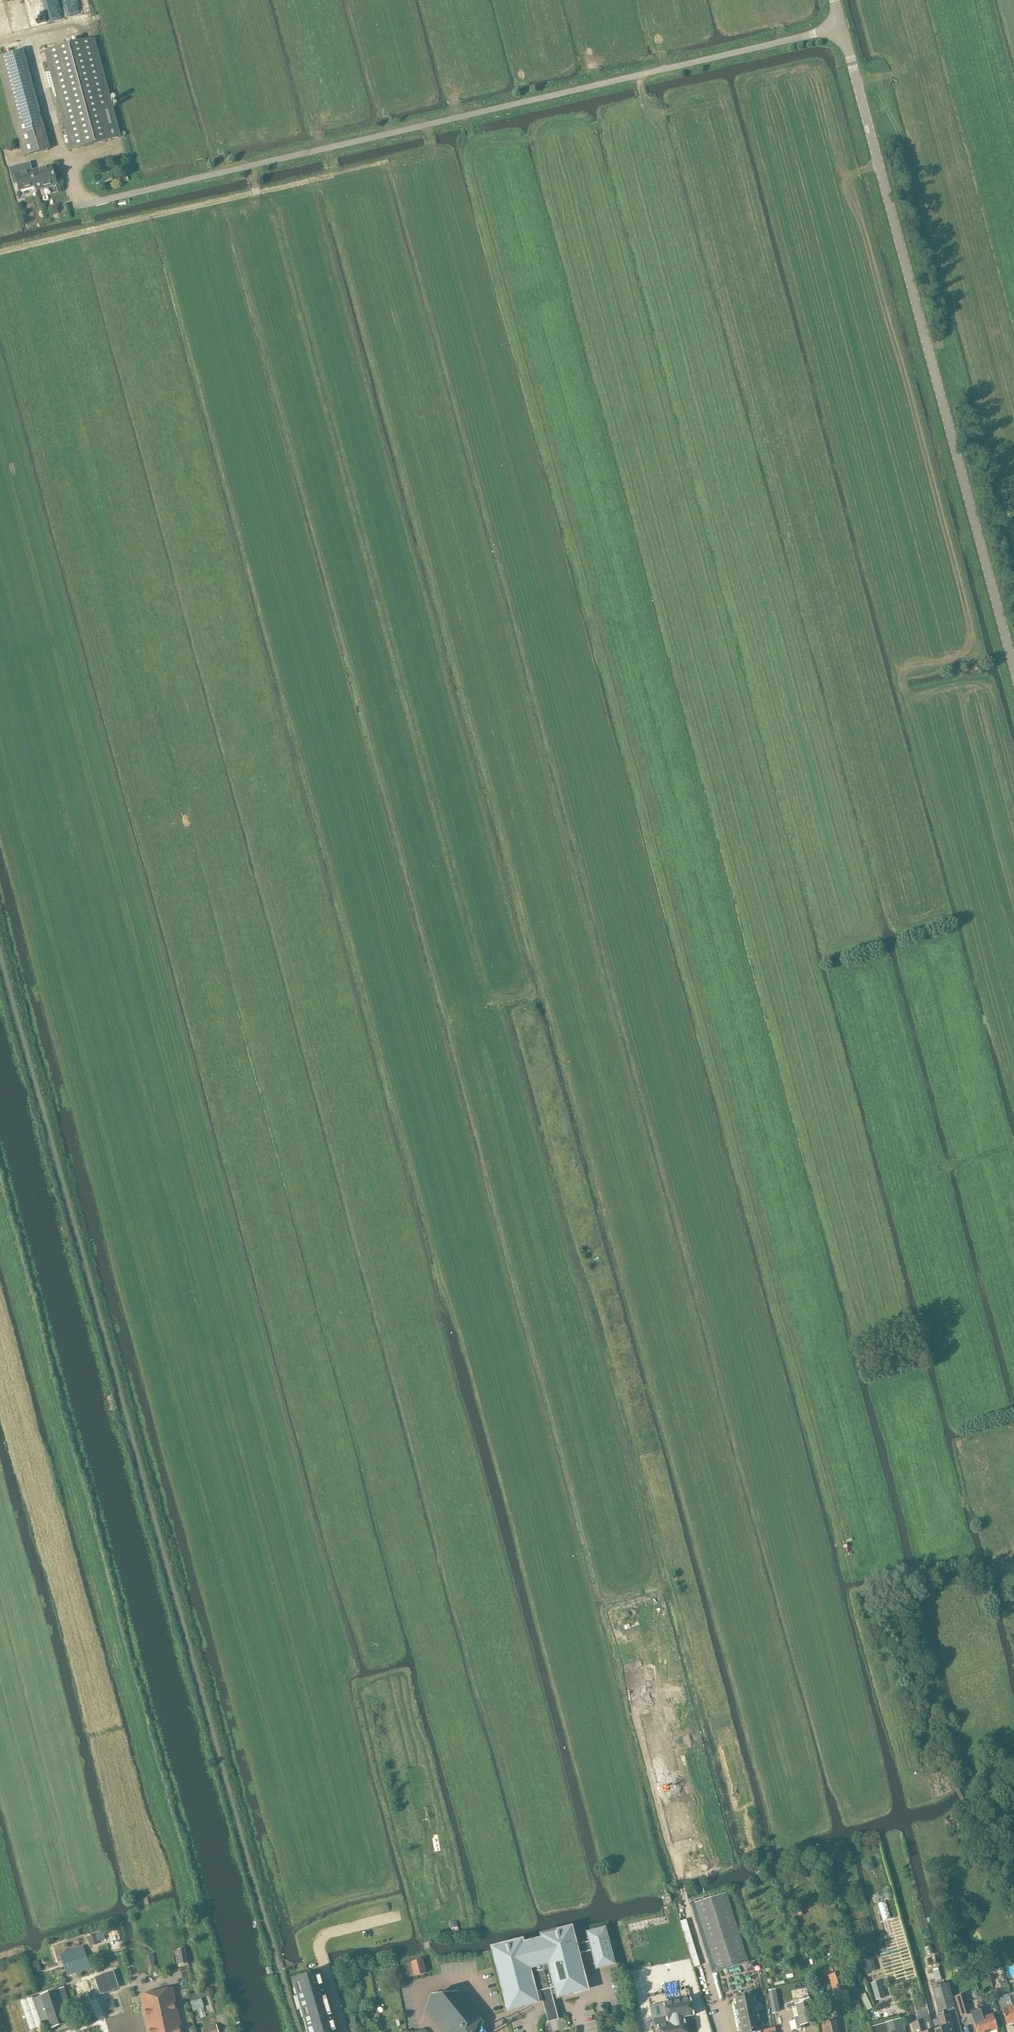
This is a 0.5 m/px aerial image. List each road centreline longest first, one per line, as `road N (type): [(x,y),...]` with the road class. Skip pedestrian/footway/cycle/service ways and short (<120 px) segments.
road 1 (unclassified): [(76,206),(839,24)]
road 2 (unclassified): [(1013,667),(839,24)]
road 3 (track): [(0,253),(393,159)]

